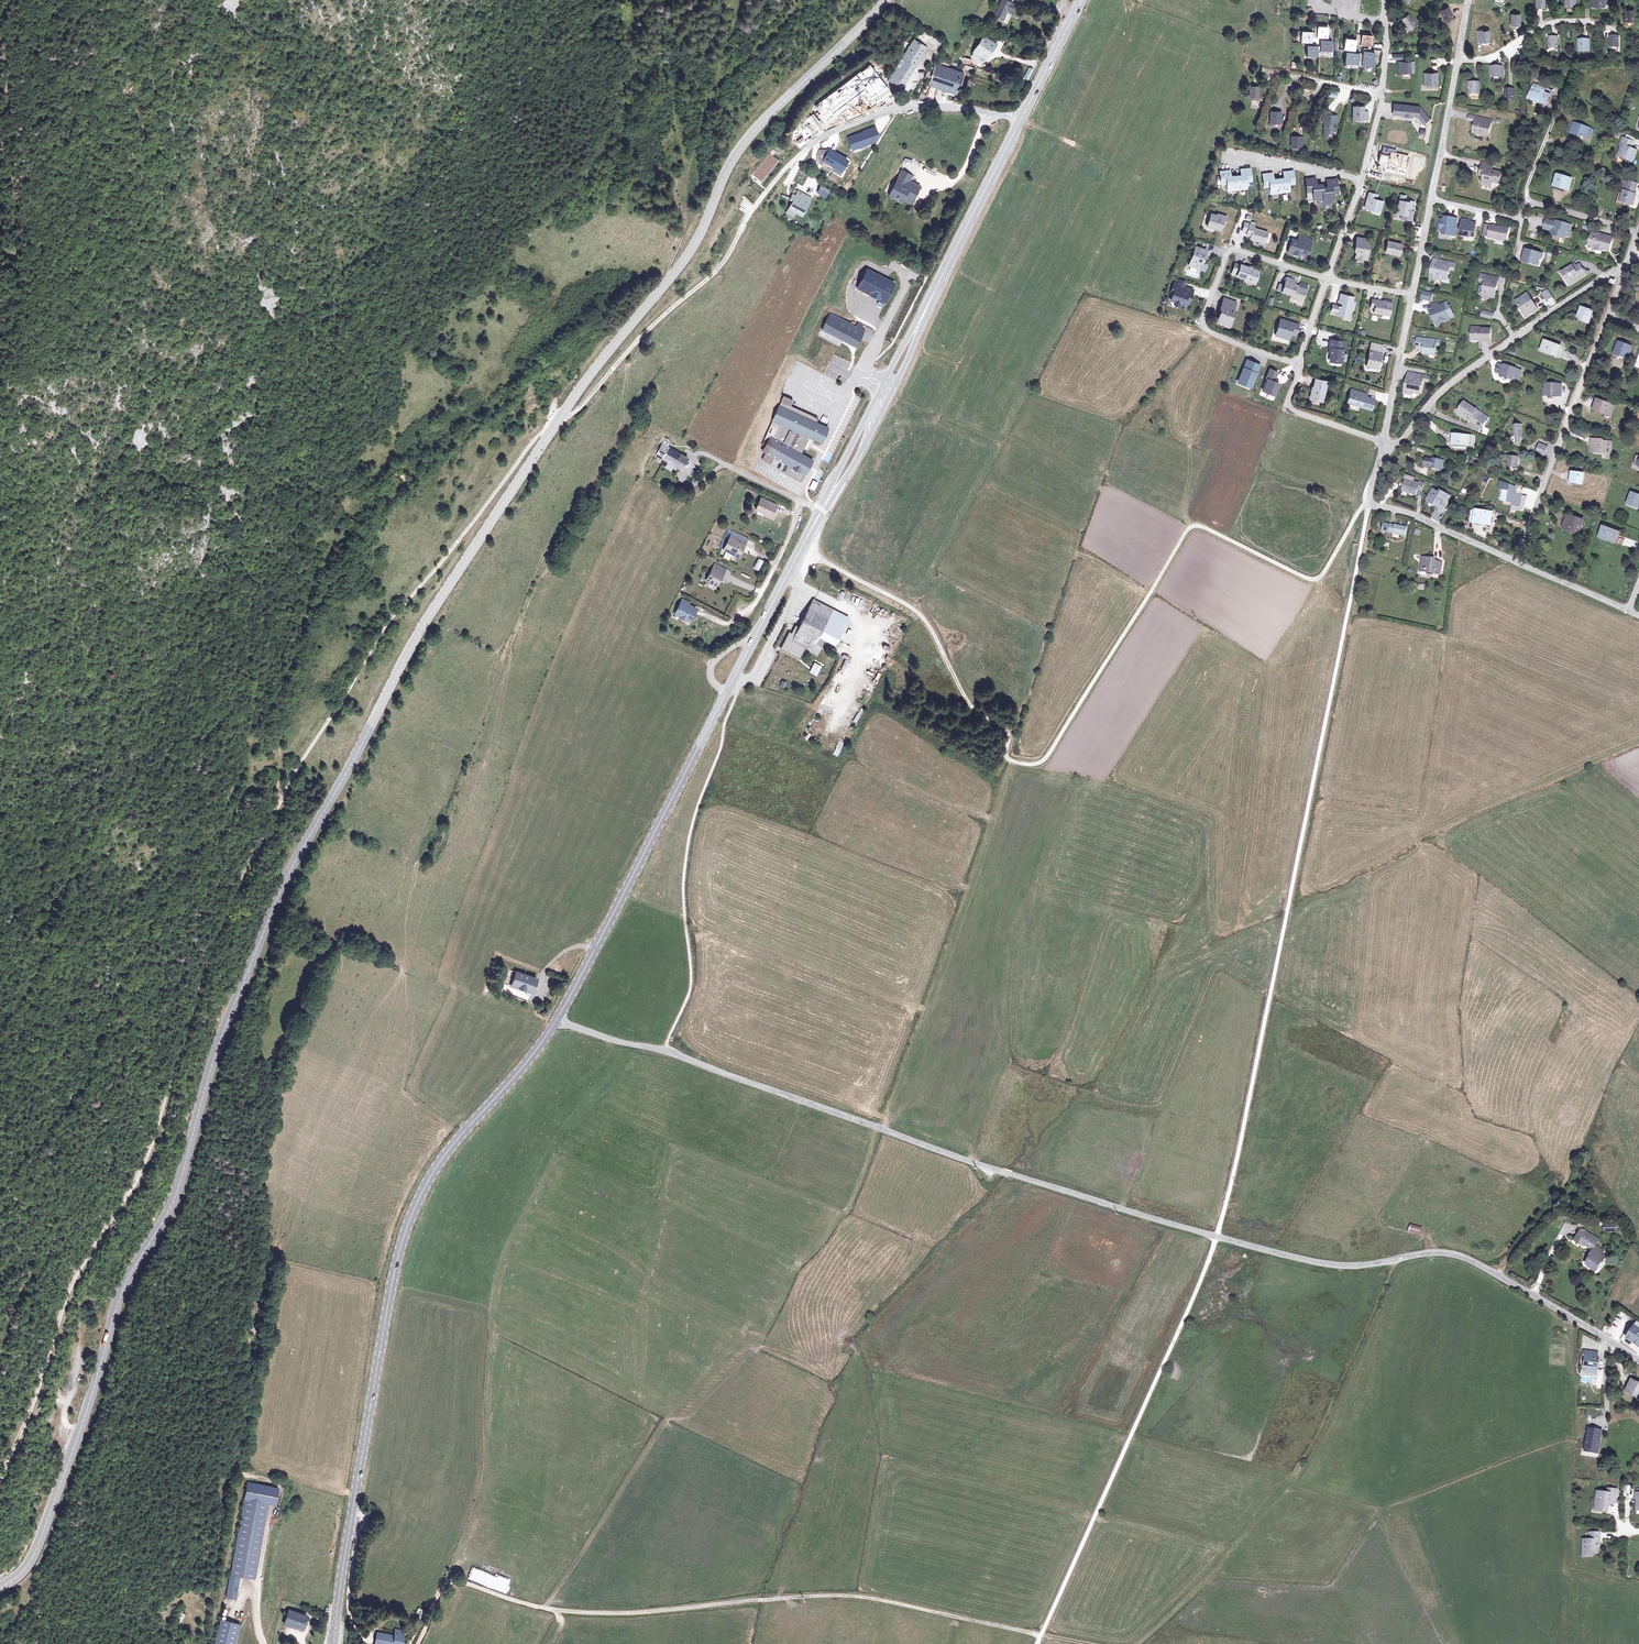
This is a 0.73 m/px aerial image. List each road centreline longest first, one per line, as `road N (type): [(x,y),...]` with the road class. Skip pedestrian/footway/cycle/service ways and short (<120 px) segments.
road 1 (tertiary): [(887,0),(741,147),(693,246),(589,376),(407,654),(280,894),(219,1043),(175,1203),(124,1289),(48,1519),(32,1560),(0,1589)]
road 2 (track): [(1369,505),(1217,1236),(1038,1643)]
road 3 (tertiary): [(1638,1357),(1462,1257),(1430,1253),(1347,1265),(1266,1250),(1010,1174),(557,1020)]
road 4 (track): [(800,550),(917,611),(969,703),(1008,729),(1007,757),(1035,764),(1192,524),(1314,580),(1369,505)]
road 5 (track): [(0,1482),(70,1286),(150,1156),(215,928),(278,807)]
road 6 (track): [(1086,1643),(850,1596),(609,1614),(532,1606),(459,1582),(446,1584),(419,1643)]
road 7 (secondary): [(334,1643),(407,1226),(440,1161),(557,1020)]
road 8 (track): [(430,576),(534,441),(582,405),(639,339),(717,270),(774,181),(823,137)]
road 9 (secondary): [(557,1020),(824,507)]
road 10 (track): [(21,329),(30,244),(5,115),(24,0)]
road 11 (residential): [(1632,259),(1459,378),(1401,441),(1384,442)]
road 12 (residential): [(1328,279),(1230,249),(1200,327),(1299,366)]
road 13 (track): [(278,807),(385,628),(430,576)]
road 14 (residential): [(1608,314),(1516,561)]
road 15 (secondary): [(924,313),(1022,118)]
road 16 (track): [(0,1029),(40,972),(64,888),(104,855)]
road 17 (residential): [(823,137),(908,107),(1022,118)]
road 18 (unclassified): [(1369,505),(1412,514),(1516,561)]
road 19 (residential): [(1412,295),(1384,442)]
road 20 (residential): [(1299,366),(1286,409),(1384,442)]
road 21 (secondary): [(864,446),(924,313)]
road 22 (secondary): [(886,377),(824,507)]
road 23 (residential): [(1458,58),(1497,57),(1553,22),(1591,19)]
road 24 (residential): [(1458,58),(1432,197)]
road 25 (secondary): [(1022,118),(1081,0)]
road 26 (residential): [(1362,180),(1234,153)]
road 27 (unclassified): [(1516,561),(1628,612)]

